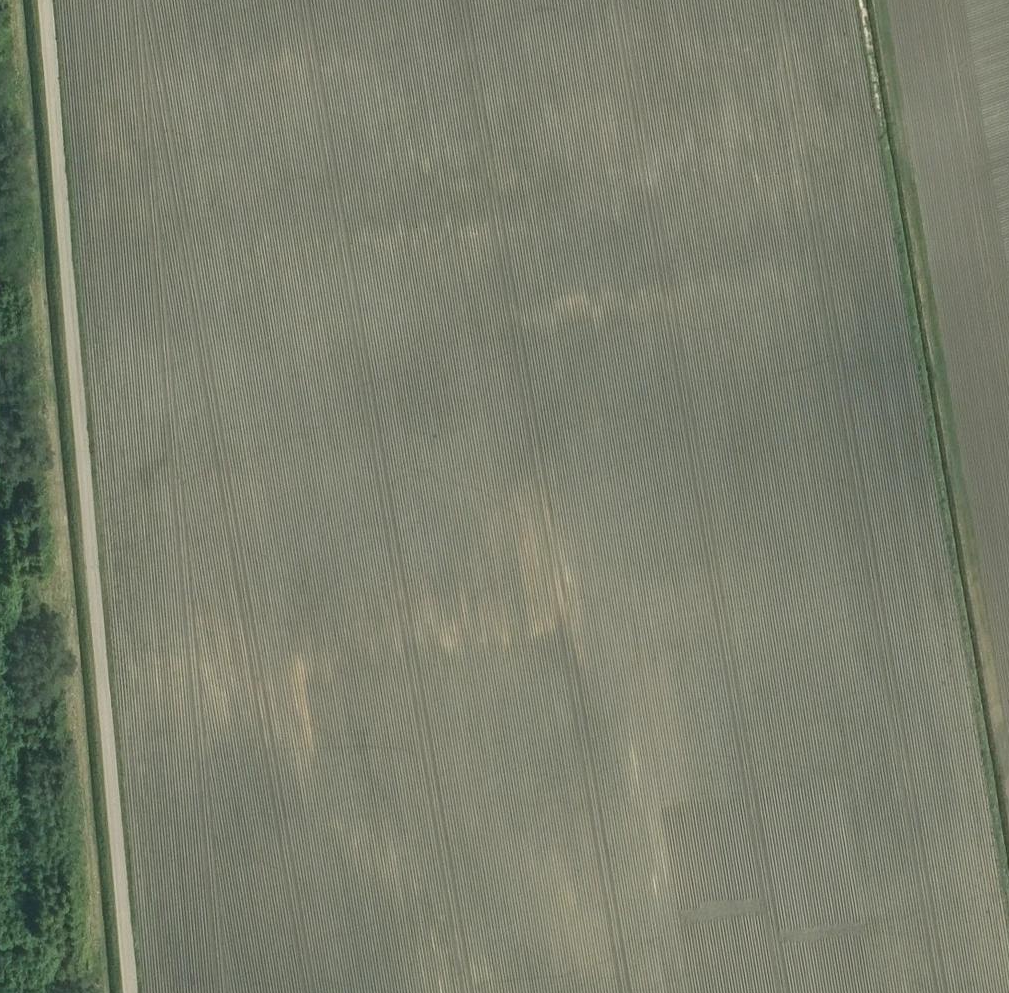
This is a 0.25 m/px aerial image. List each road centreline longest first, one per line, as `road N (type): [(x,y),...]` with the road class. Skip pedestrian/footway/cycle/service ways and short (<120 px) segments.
road 1 (track): [(43,0),(132,992)]

